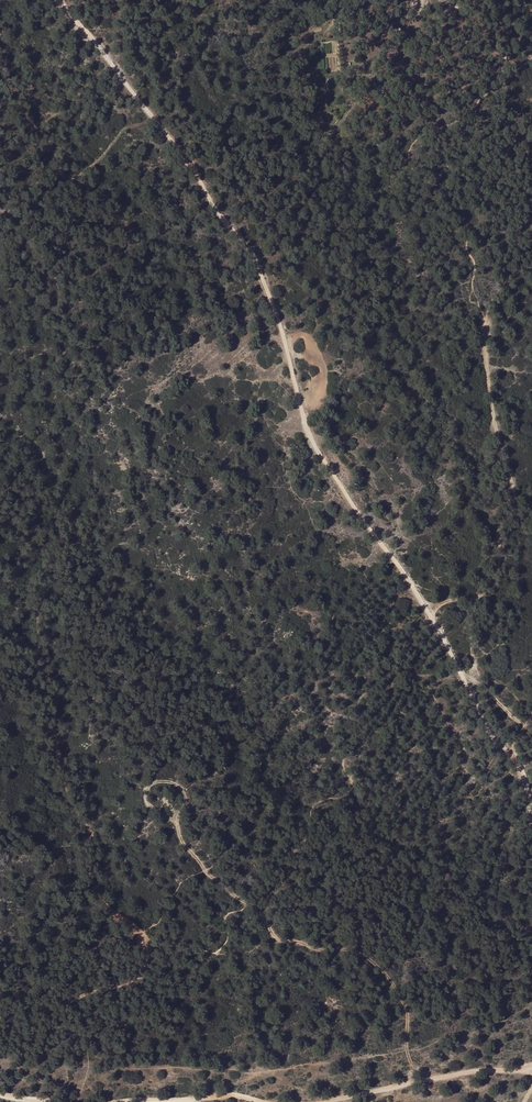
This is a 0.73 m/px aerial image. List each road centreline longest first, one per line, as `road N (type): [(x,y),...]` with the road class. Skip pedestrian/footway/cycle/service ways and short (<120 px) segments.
road 1 (track): [(531,804),(414,586),(316,449),(280,325),(240,241),(56,0)]
road 2 (track): [(432,619),(440,603),(470,601),(486,589),(513,514),(485,349),(485,315),(518,241)]
road 3 (track): [(531,1066),(322,1101)]
road 4 (track): [(260,1101),(234,1095),(117,1101)]

